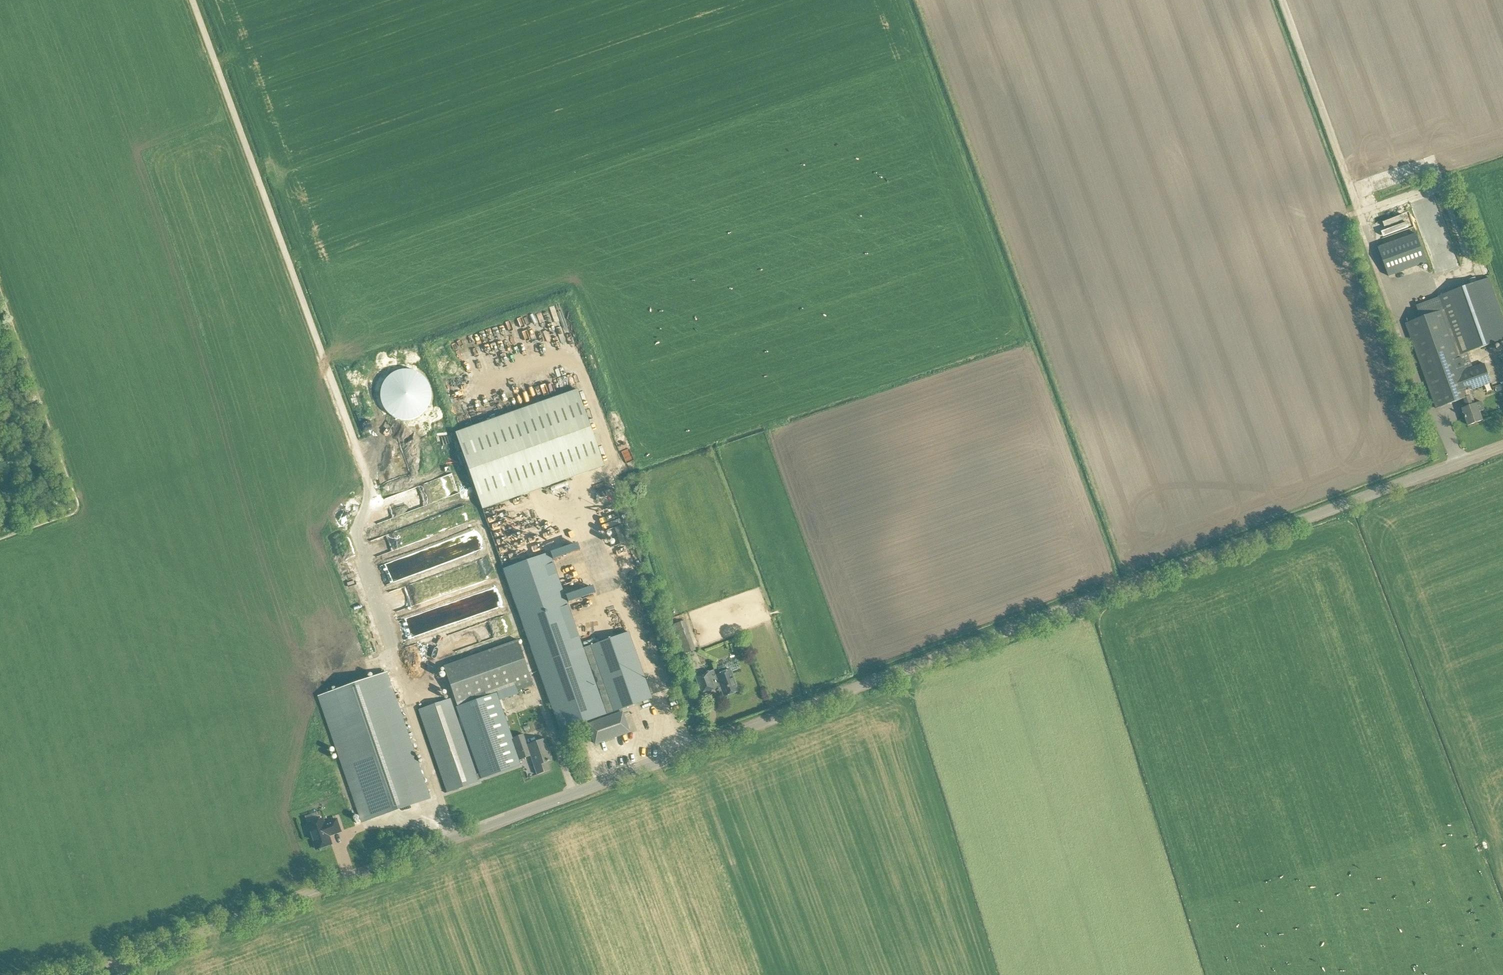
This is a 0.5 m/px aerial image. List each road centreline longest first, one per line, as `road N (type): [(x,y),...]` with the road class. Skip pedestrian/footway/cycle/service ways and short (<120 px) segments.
road 1 (unclassified): [(88,974),(1502,445)]
road 2 (track): [(408,688),(355,544),(371,494),(191,0)]

